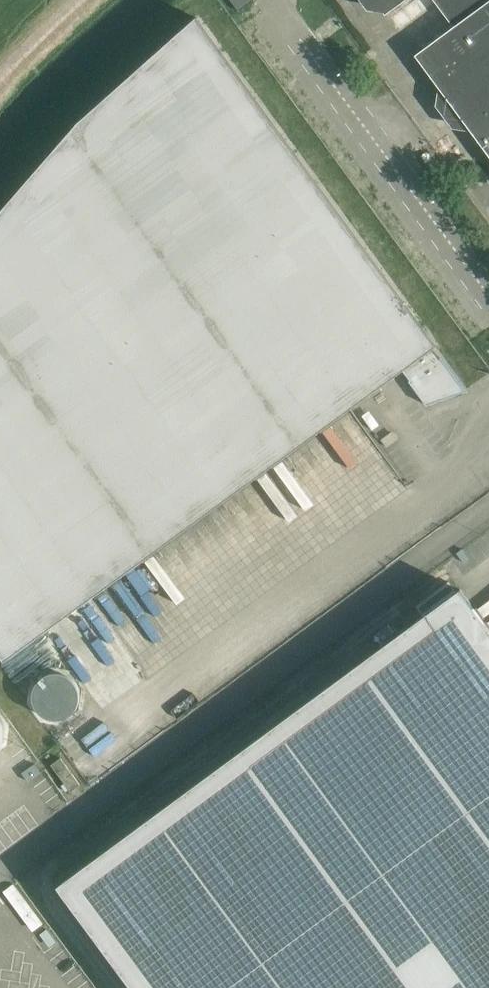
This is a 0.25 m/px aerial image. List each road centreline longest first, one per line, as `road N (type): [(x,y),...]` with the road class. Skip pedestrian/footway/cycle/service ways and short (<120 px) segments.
road 1 (unclassified): [(488,295),(274,0)]

